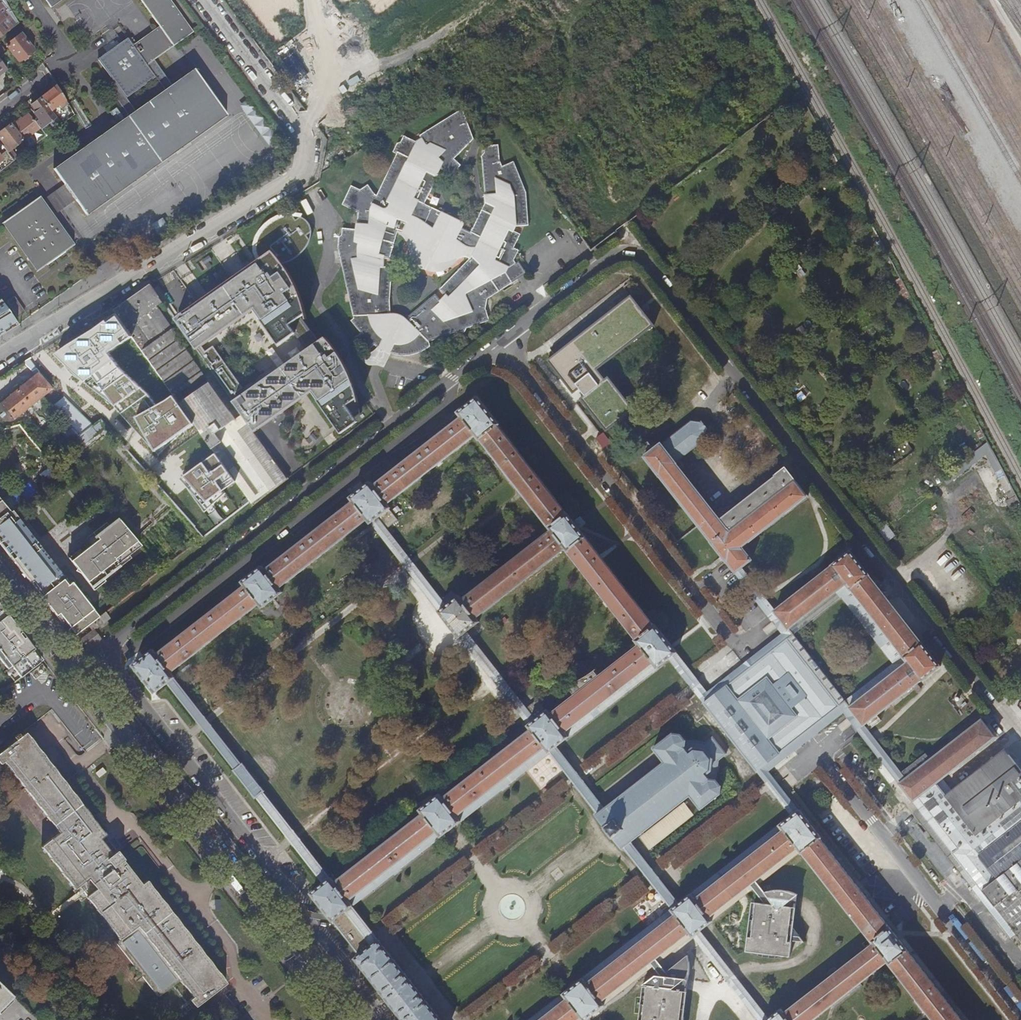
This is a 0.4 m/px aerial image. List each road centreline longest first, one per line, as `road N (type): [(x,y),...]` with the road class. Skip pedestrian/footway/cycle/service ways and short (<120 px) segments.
road 1 (tertiary): [(0,572),(348,1019)]
road 2 (residential): [(0,356),(302,174),(301,129)]
road 3 (residential): [(301,129),(468,0)]
road 4 (residential): [(301,129),(203,0)]

